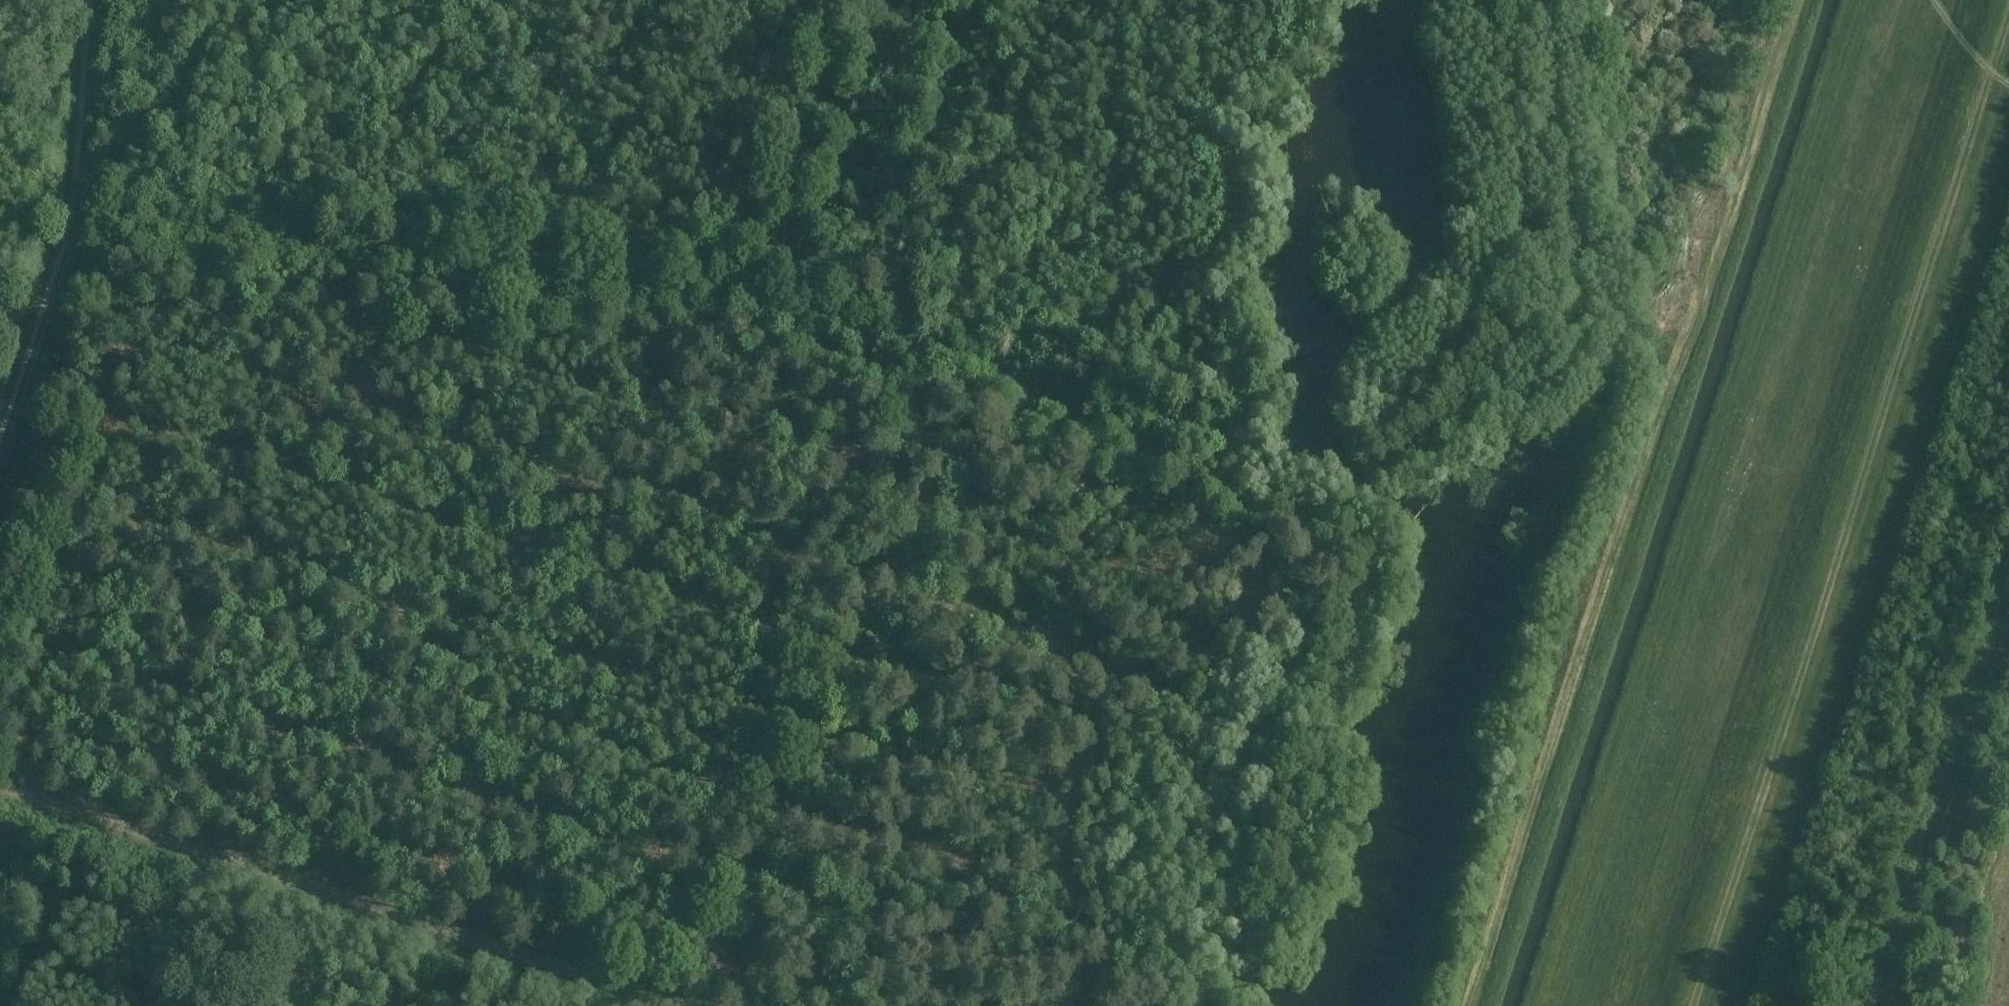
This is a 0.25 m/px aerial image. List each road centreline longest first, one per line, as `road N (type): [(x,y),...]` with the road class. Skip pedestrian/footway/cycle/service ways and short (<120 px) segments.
road 1 (track): [(1553,0),(1567,142),(1593,262),(1654,412),(1468,1005)]
road 2 (track): [(1794,0),(1654,412)]

